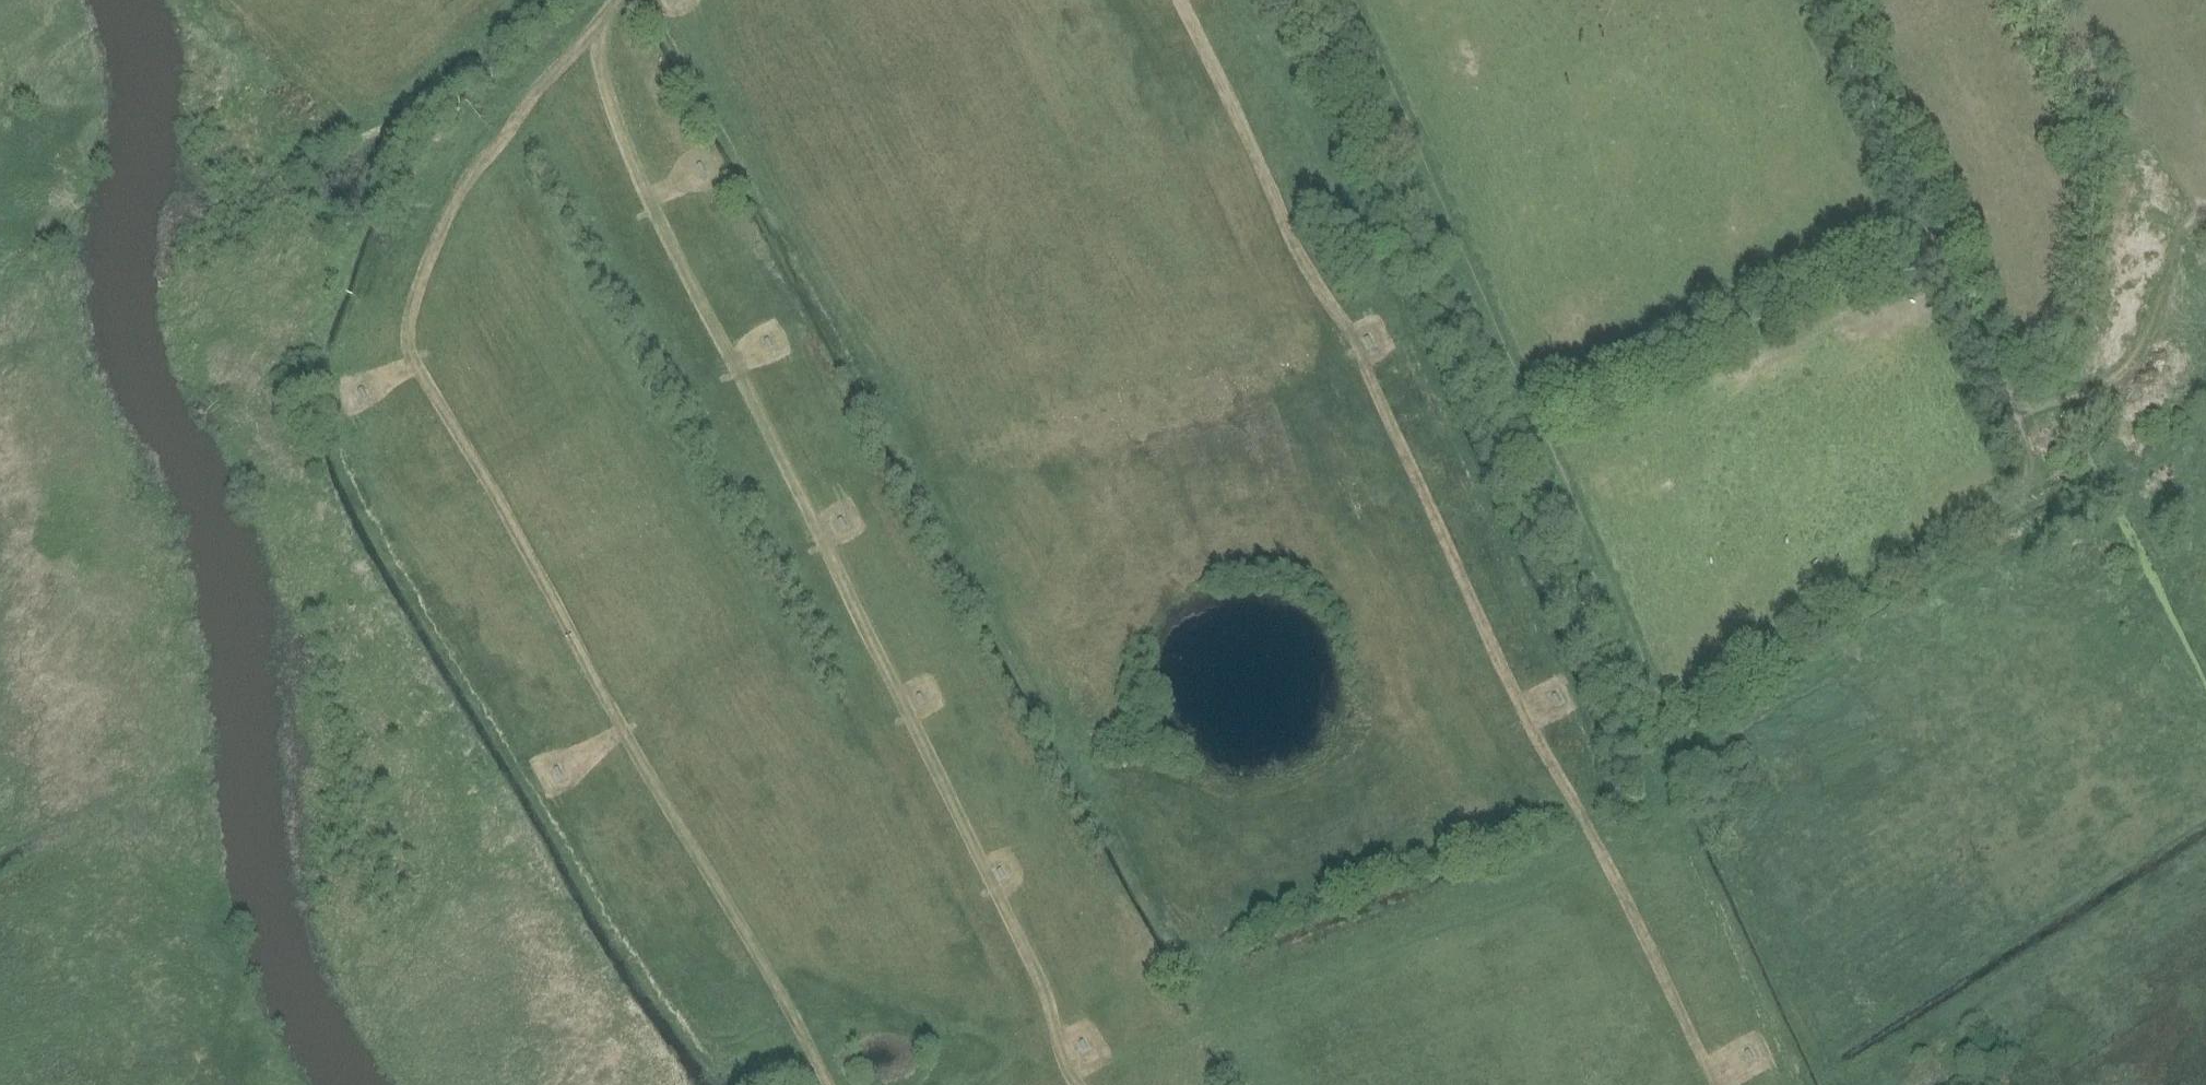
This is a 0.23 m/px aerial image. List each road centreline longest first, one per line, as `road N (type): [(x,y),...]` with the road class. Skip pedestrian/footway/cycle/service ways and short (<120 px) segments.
road 1 (track): [(1349,0),(1670,713),(2020,491),(1817,0)]
road 2 (track): [(2016,0),(2077,151),(2087,232),(2065,323),(2025,368),(1979,386)]
road 3 (track): [(1921,239),(1538,419)]

